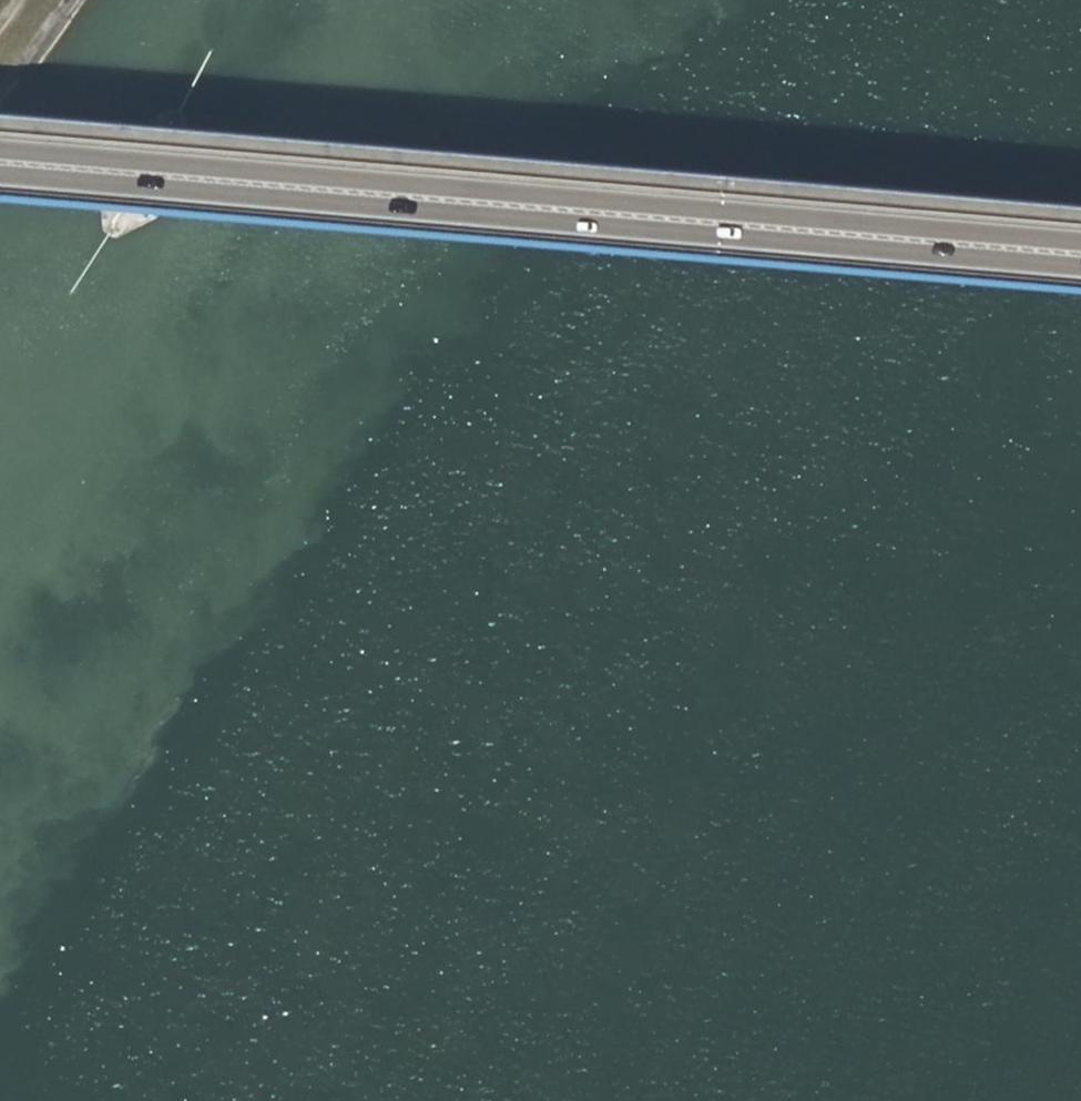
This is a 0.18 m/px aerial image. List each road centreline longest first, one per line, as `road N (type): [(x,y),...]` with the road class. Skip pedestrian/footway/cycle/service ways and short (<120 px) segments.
road 1 (primary): [(0,167),(1080,257)]

